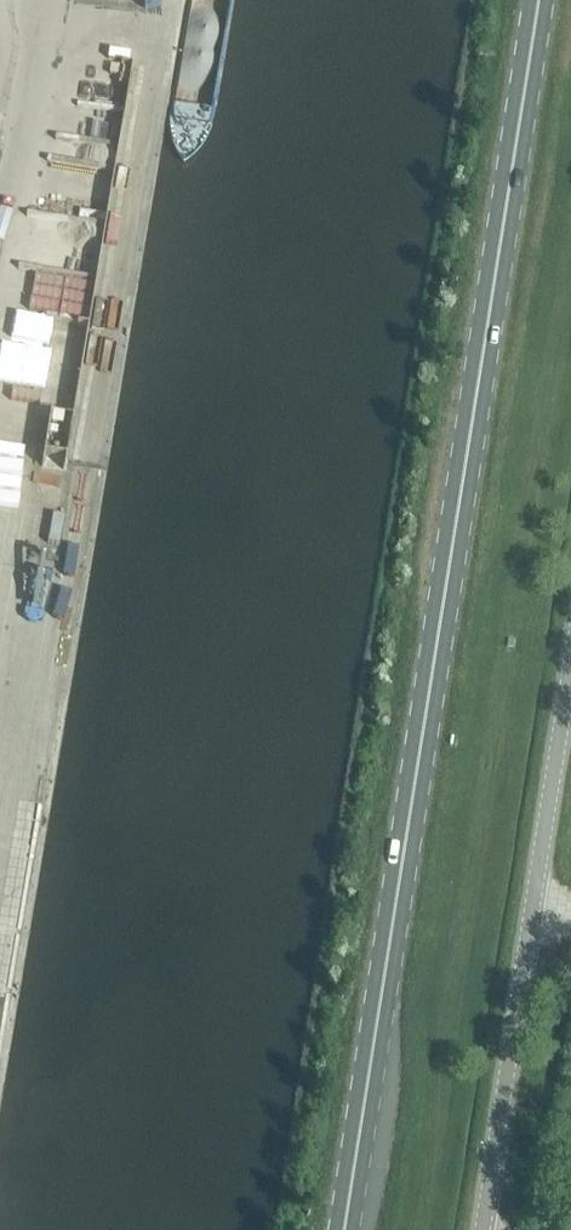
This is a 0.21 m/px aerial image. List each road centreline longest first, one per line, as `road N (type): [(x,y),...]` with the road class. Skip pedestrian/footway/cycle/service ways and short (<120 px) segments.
road 1 (primary): [(341,1229),(538,0)]
road 2 (unclassified): [(486,1229),(570,693)]

